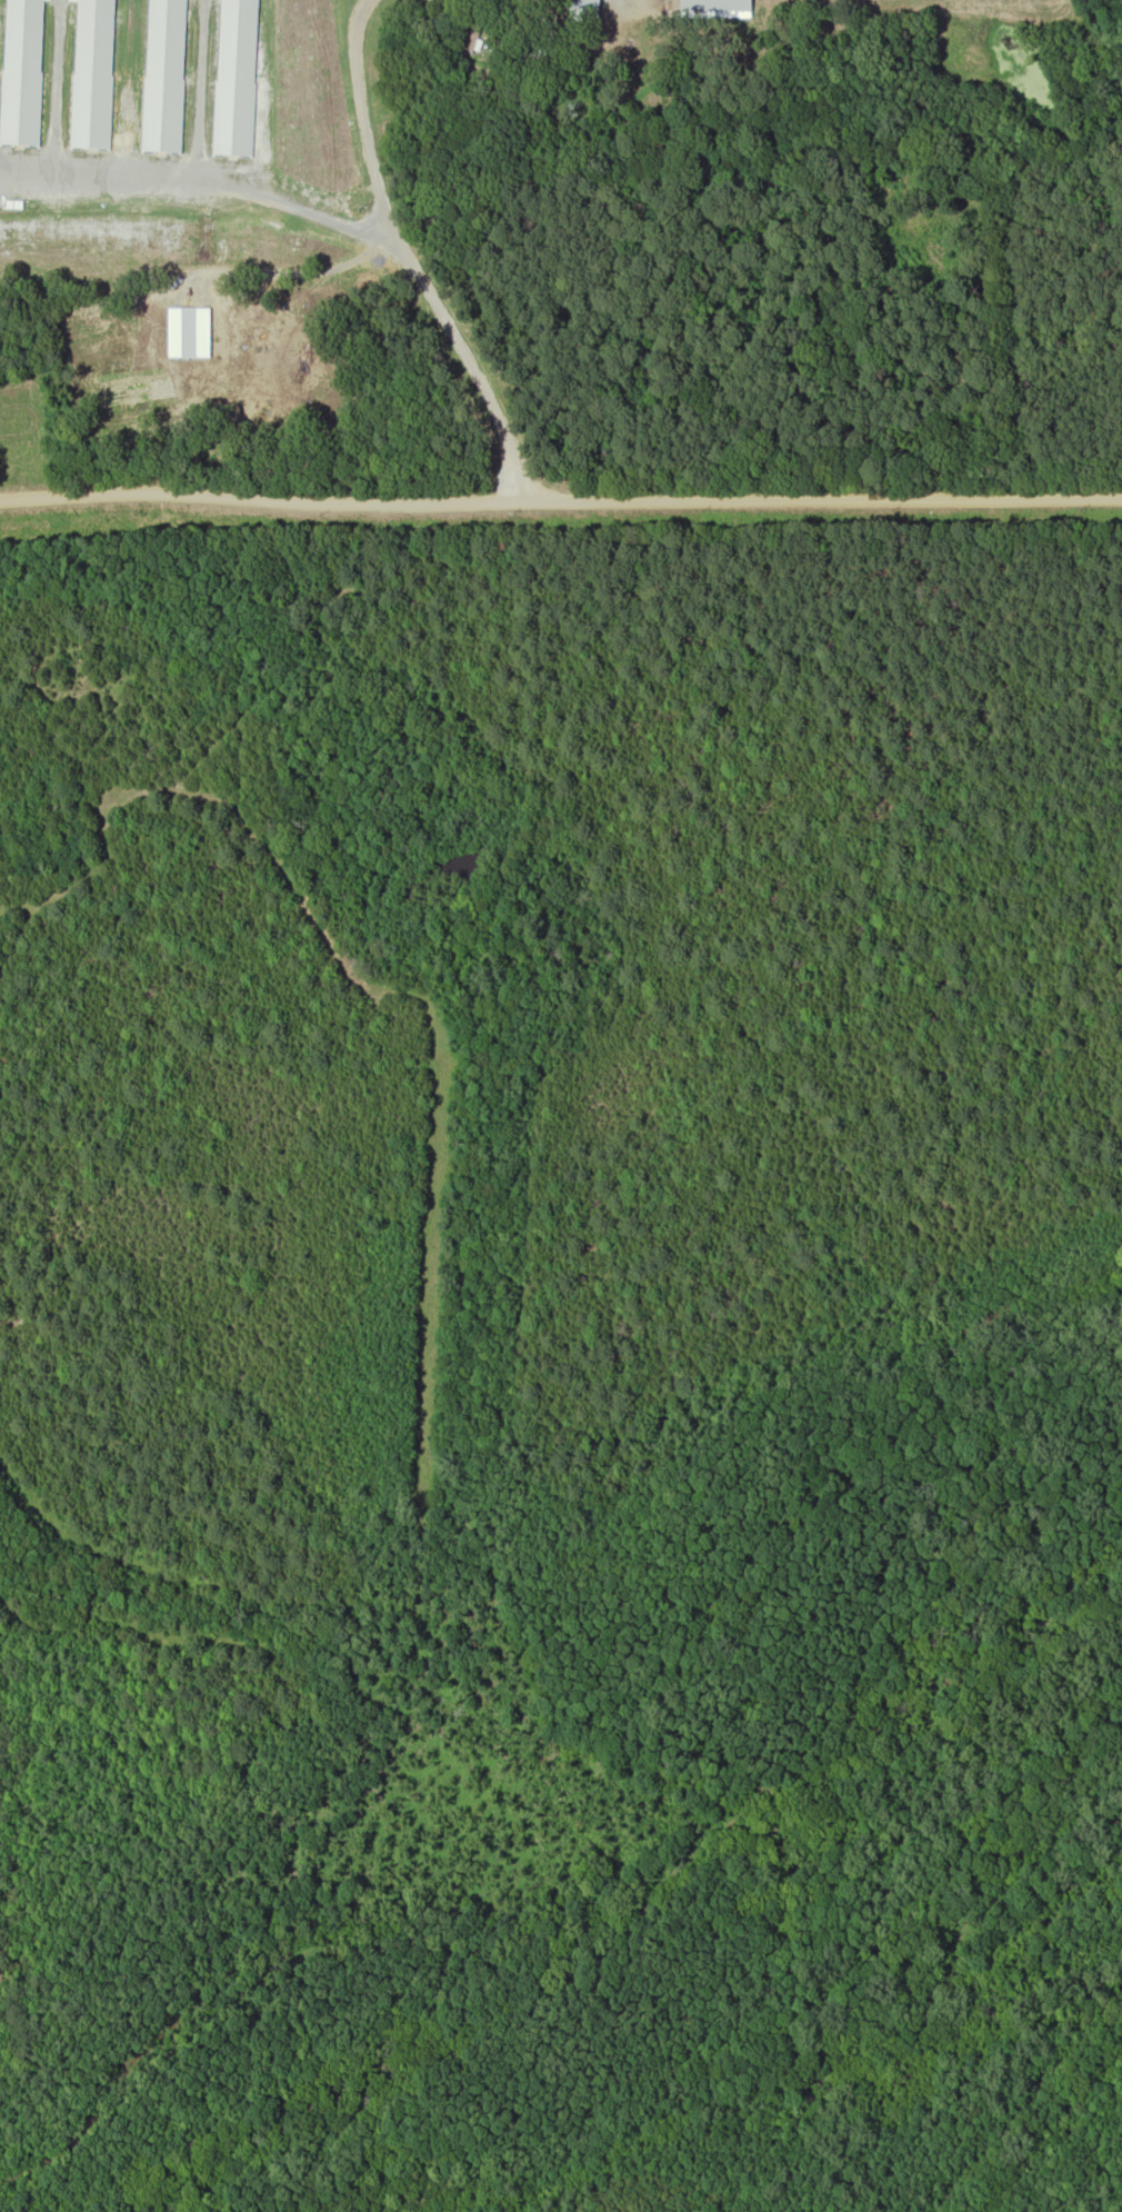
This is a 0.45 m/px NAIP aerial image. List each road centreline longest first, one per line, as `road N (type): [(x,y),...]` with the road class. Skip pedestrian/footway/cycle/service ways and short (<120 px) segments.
road 1 (residential): [(0,510),(1121,499)]
road 2 (residential): [(89,509),(117,183)]

